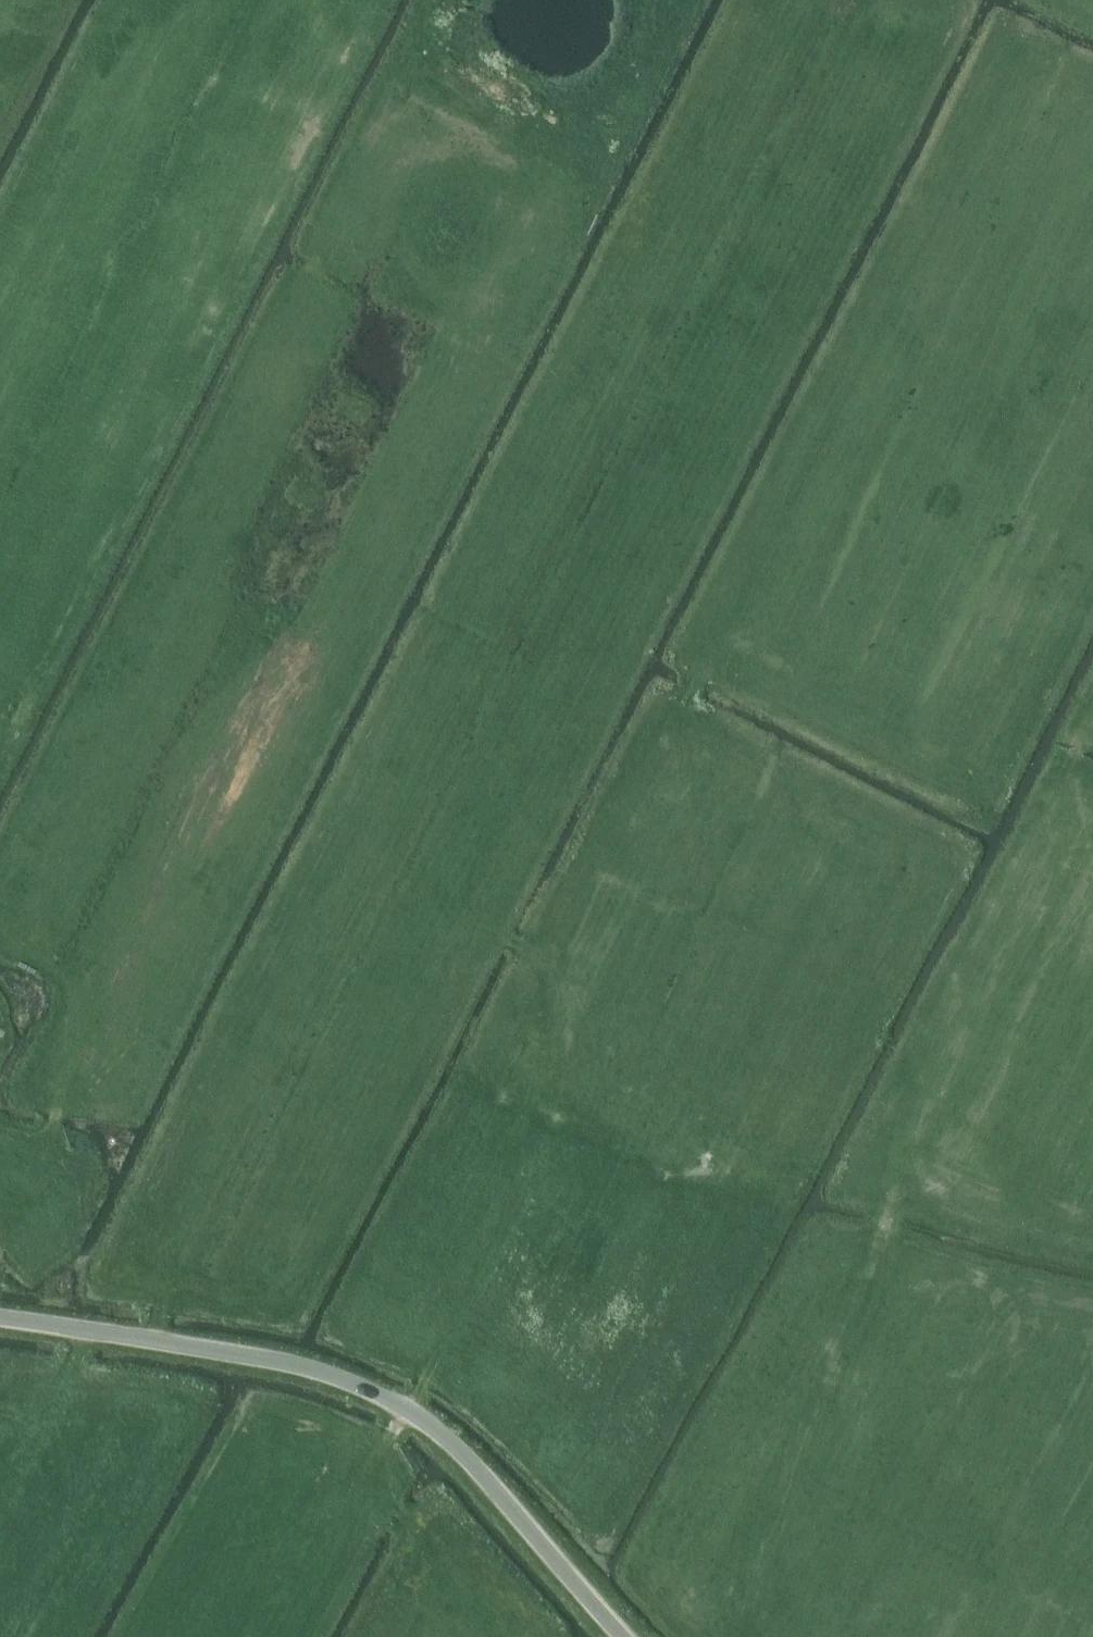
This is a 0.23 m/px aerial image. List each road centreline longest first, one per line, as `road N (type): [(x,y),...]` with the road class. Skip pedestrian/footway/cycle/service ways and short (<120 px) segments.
road 1 (unclassified): [(625,1636),(442,1435),(380,1394),(268,1359),(0,1319)]

